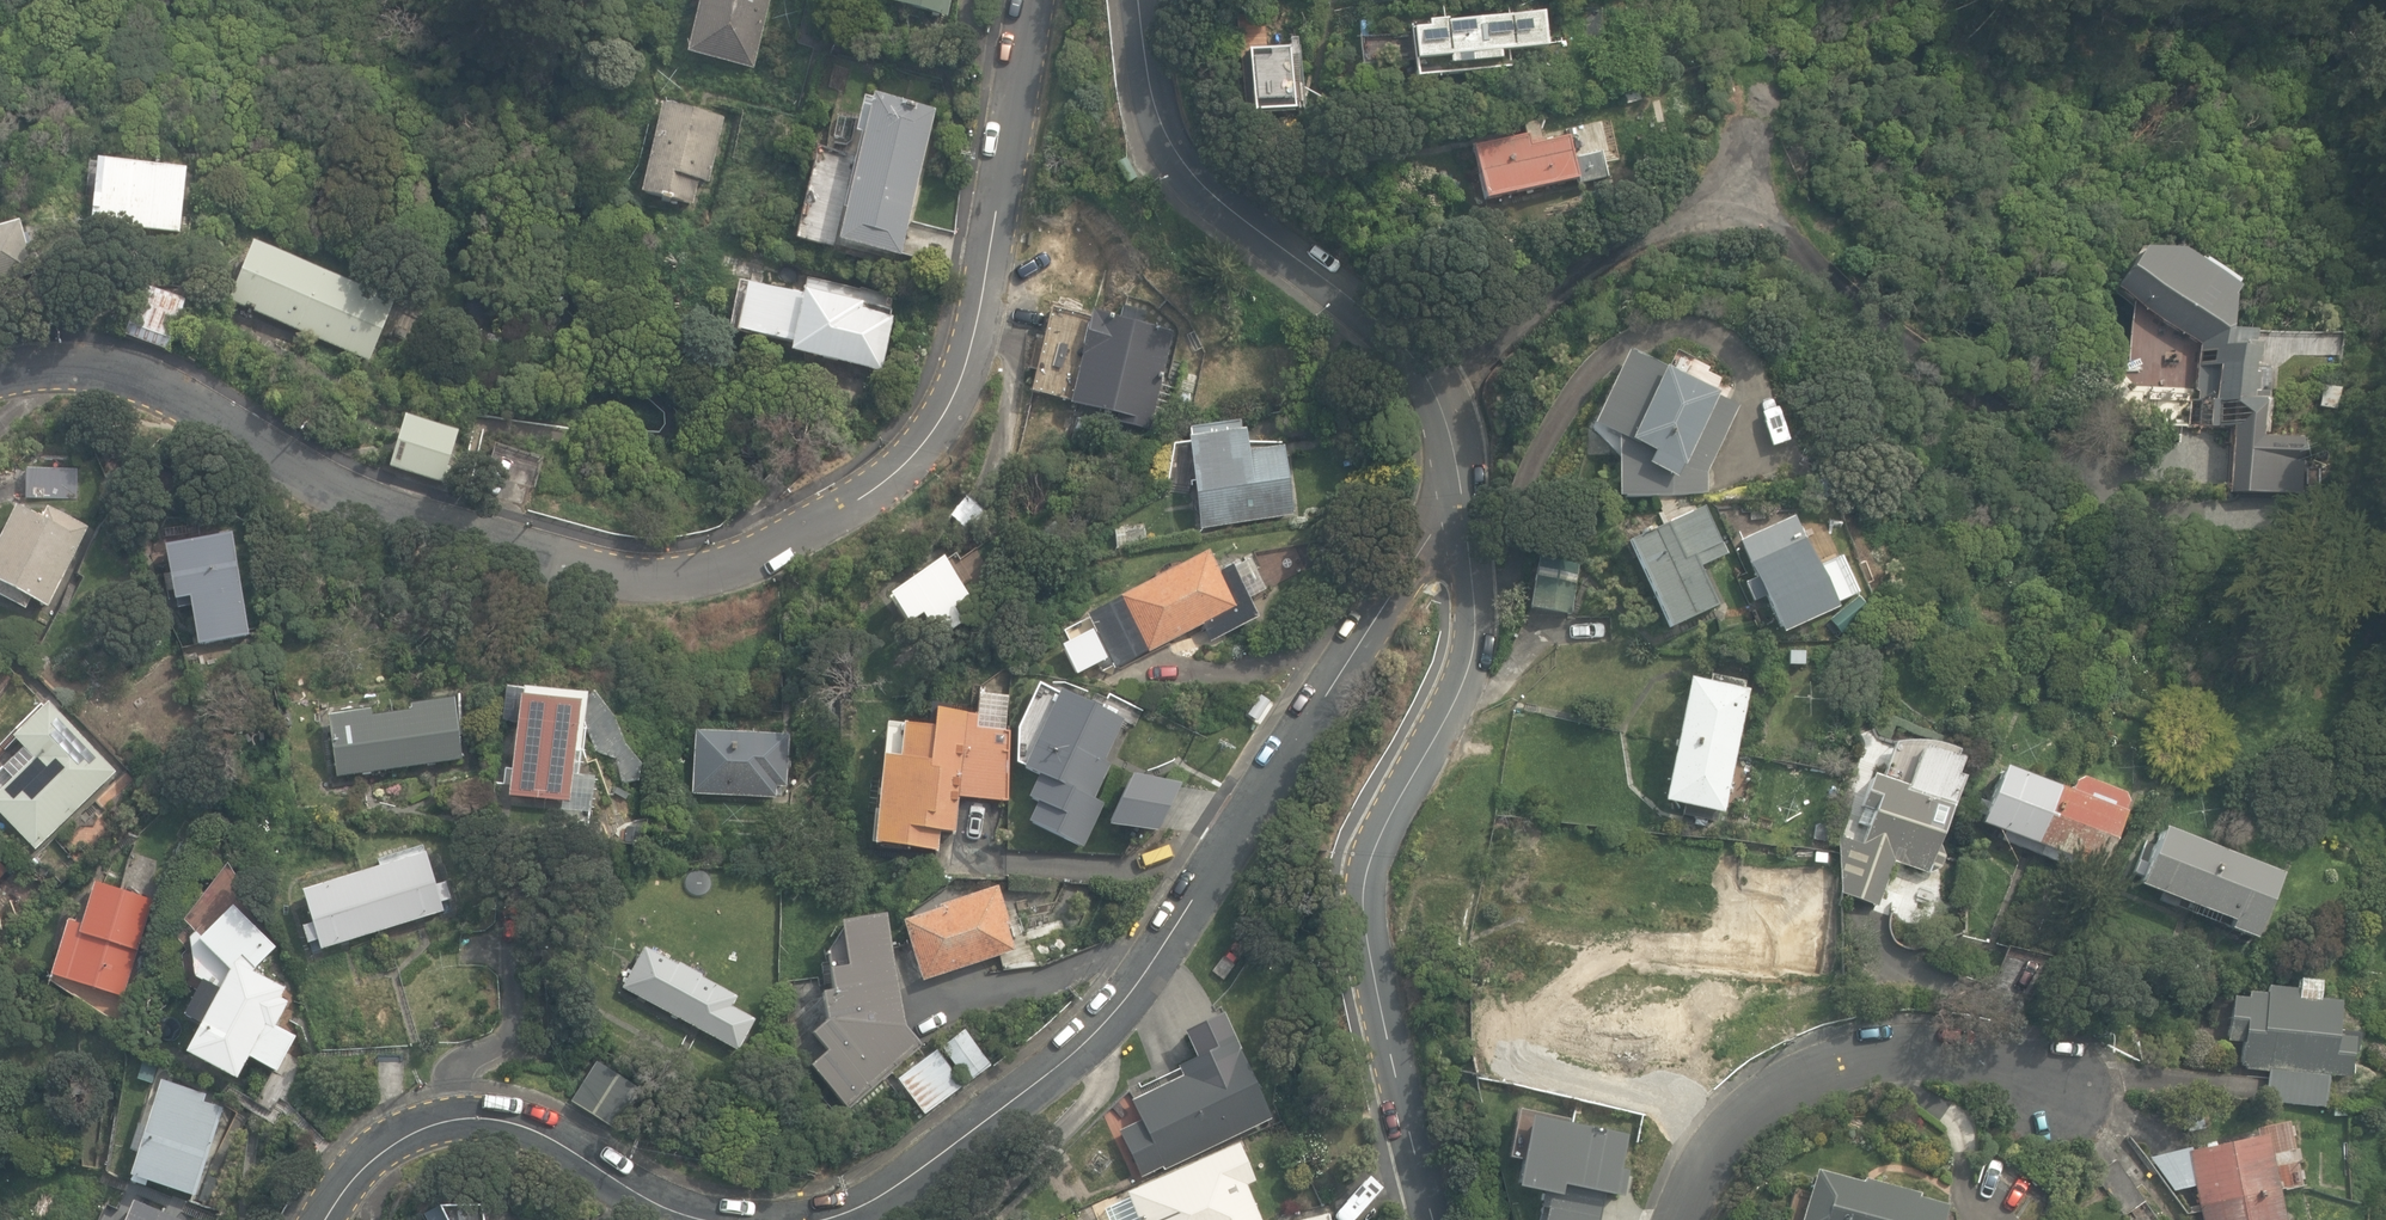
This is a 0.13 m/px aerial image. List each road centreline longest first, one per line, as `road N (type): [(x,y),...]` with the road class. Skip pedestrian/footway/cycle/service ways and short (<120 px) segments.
road 1 (residential): [(0,380),(79,369),(147,382),(350,489),(584,567),(695,578),(756,560),(820,535),(913,463),(942,421),(980,314),(1037,0)]
road 2 (residential): [(818,1219),(942,1155),(1103,1024),(1198,870),(1328,694),(1435,521),(1462,499)]
road 3 (residential): [(1435,1219),(1399,1093),(1365,927),(1364,881),(1475,647),(1476,582),(1462,499)]
road 4 (residential): [(1462,499),(1454,453),(1425,386),(1386,340),(1213,193),(1172,148),(1155,109),(1141,0)]
road 5 (residential): [(2068,1102),(1907,1062),(1856,1062),(1791,1079),(1728,1119),(1703,1150),(1679,1219)]
road 6 (residential): [(325,1219),(382,1150),(438,1123),(470,1119),(537,1135),(648,1200),(711,1219)]

